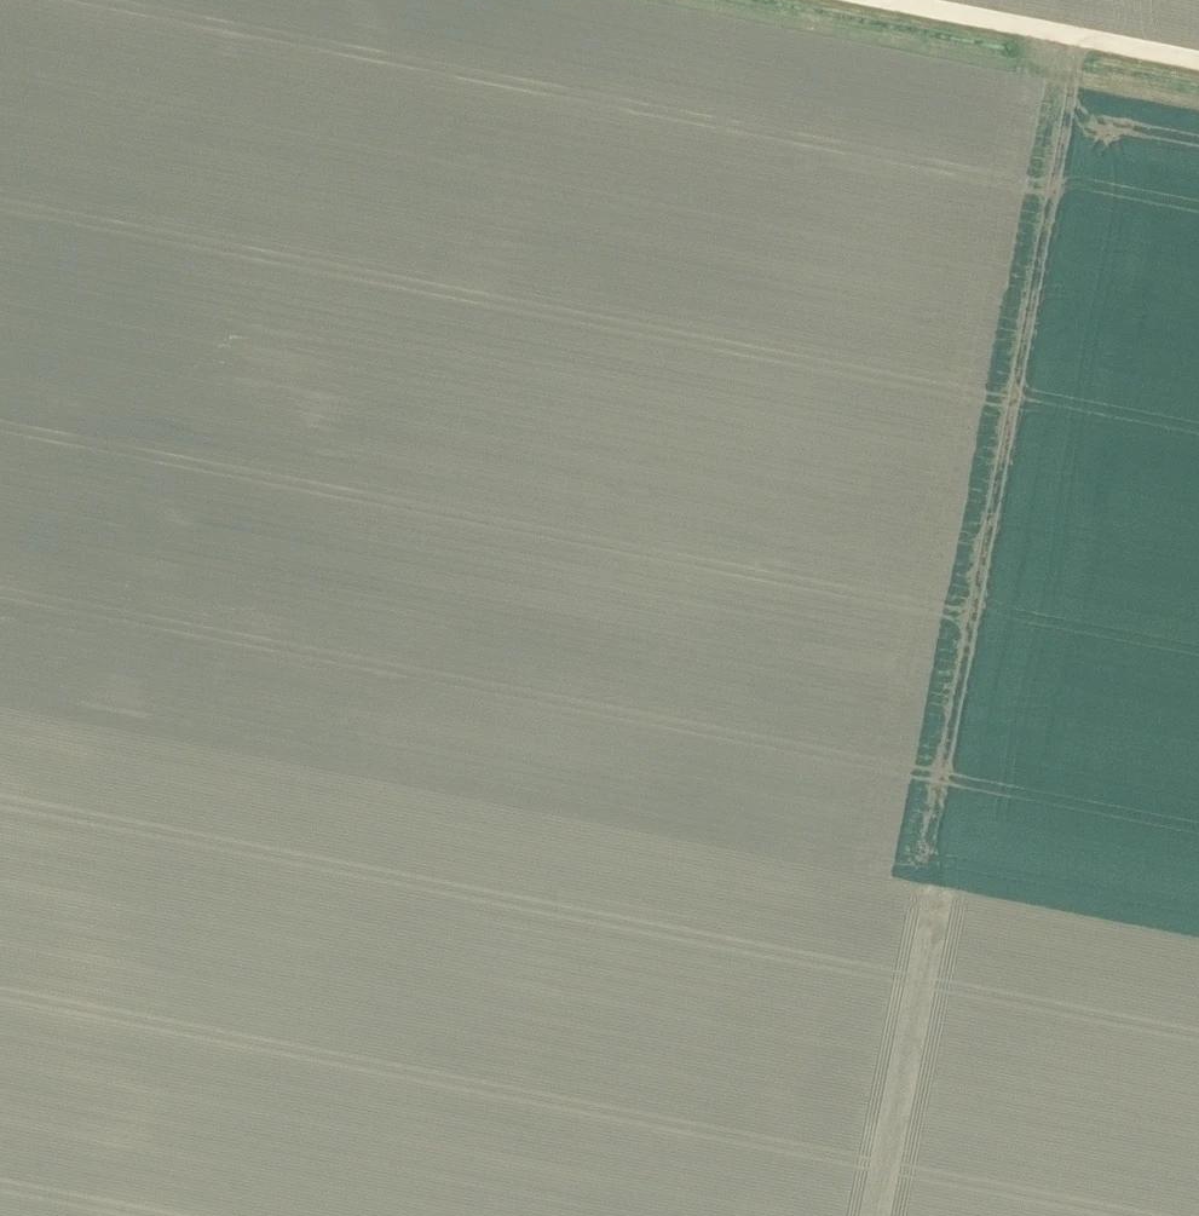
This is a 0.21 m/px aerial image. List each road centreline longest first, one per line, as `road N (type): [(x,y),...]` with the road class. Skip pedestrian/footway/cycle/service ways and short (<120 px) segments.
road 1 (track): [(1198,61),(891,0)]

